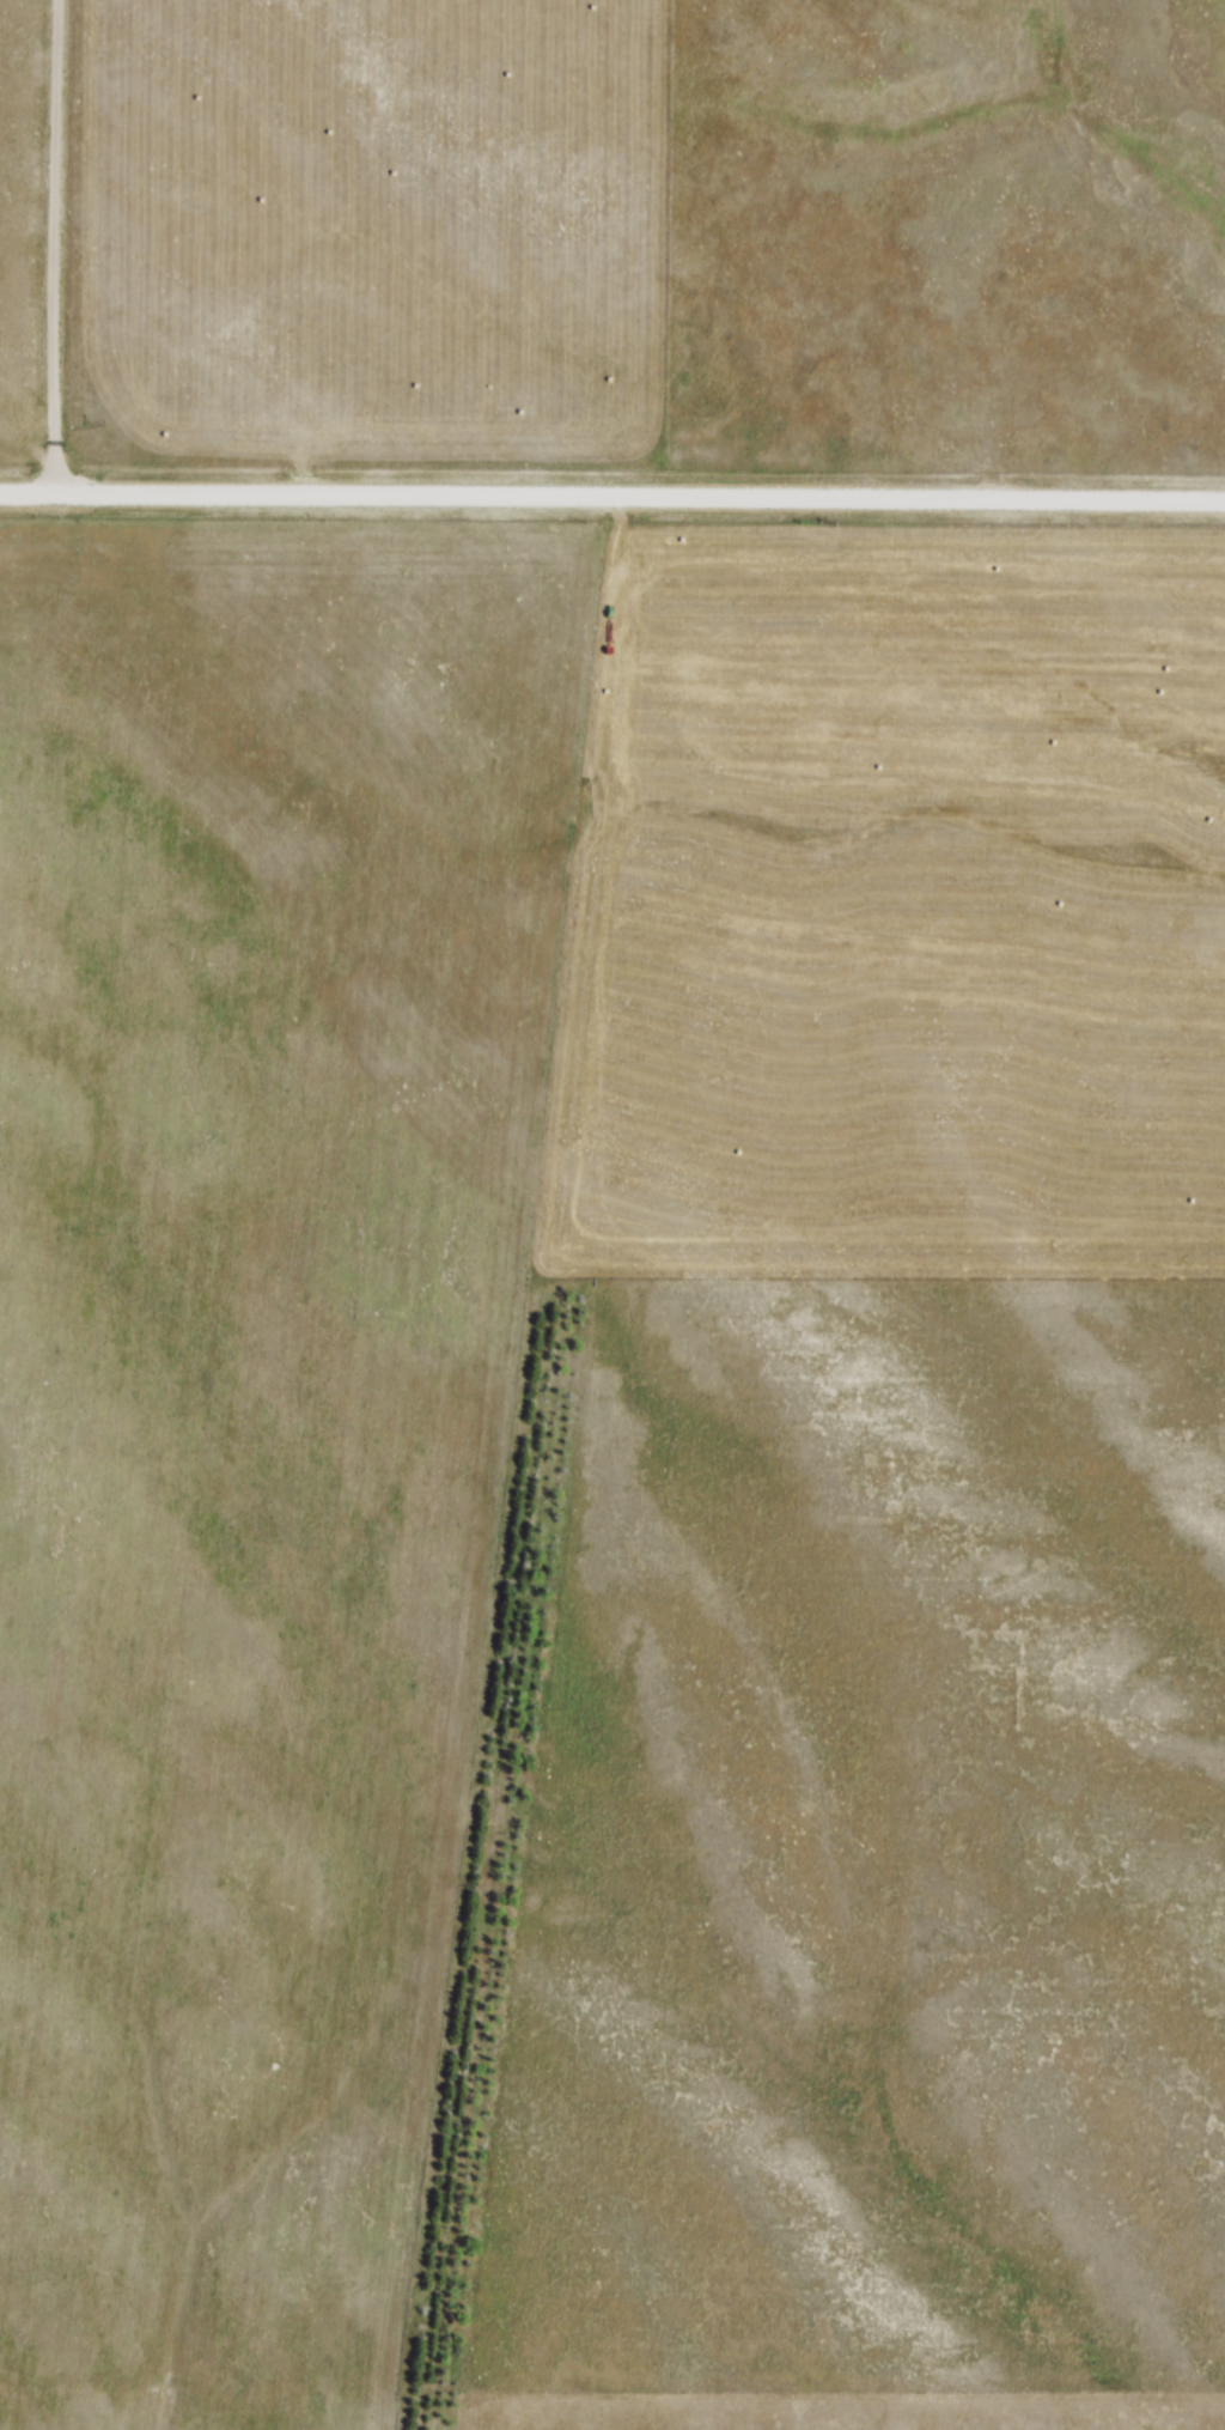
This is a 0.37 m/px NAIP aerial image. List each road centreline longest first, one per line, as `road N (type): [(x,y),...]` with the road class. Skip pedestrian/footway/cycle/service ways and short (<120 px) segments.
road 1 (residential): [(0,488),(1224,499)]

